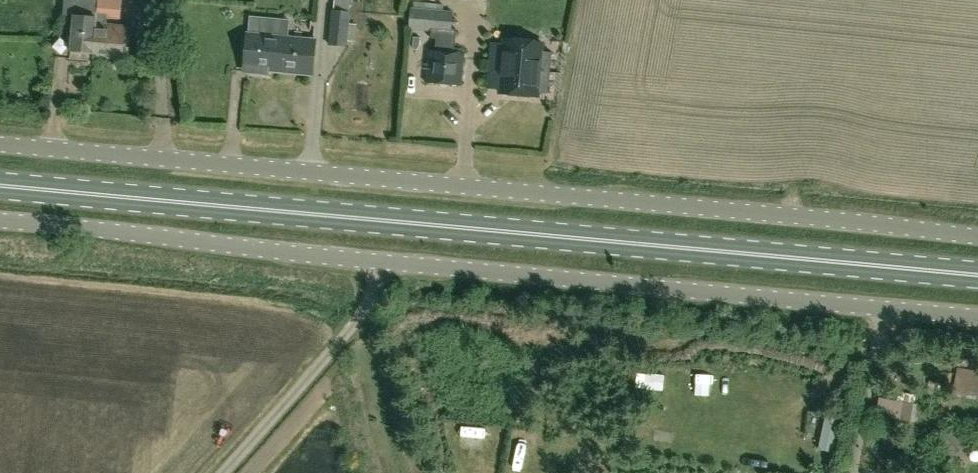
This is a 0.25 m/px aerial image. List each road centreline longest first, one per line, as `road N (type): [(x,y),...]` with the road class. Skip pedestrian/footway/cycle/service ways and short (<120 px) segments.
road 1 (unclassified): [(977,318),(0,223)]
road 2 (unclassified): [(977,239),(0,146)]
road 3 (primary): [(977,277),(0,188)]
road 4 (track): [(877,342),(794,413),(770,423),(675,411)]
road 5 (track): [(883,308),(851,472)]

